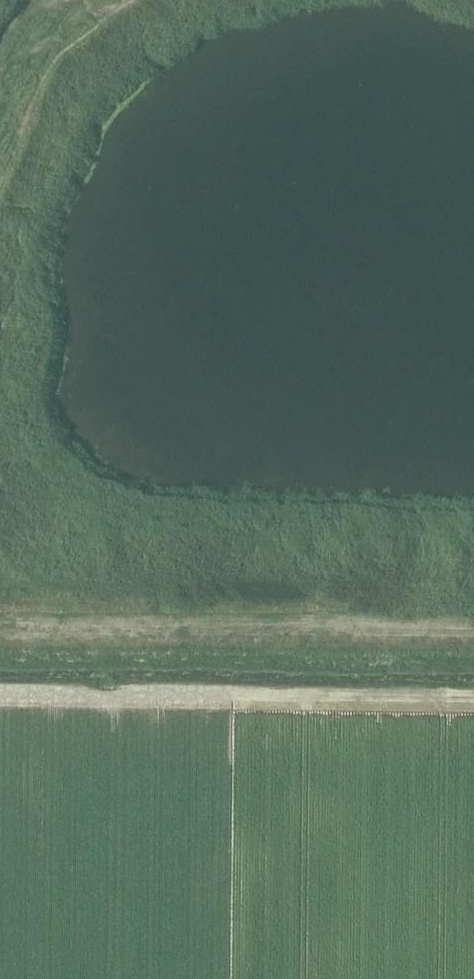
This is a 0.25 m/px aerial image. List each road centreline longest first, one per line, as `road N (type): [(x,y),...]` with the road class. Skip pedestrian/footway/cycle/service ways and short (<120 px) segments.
road 1 (track): [(0,633),(473,636)]
road 2 (track): [(0,120),(37,48),(92,0)]

